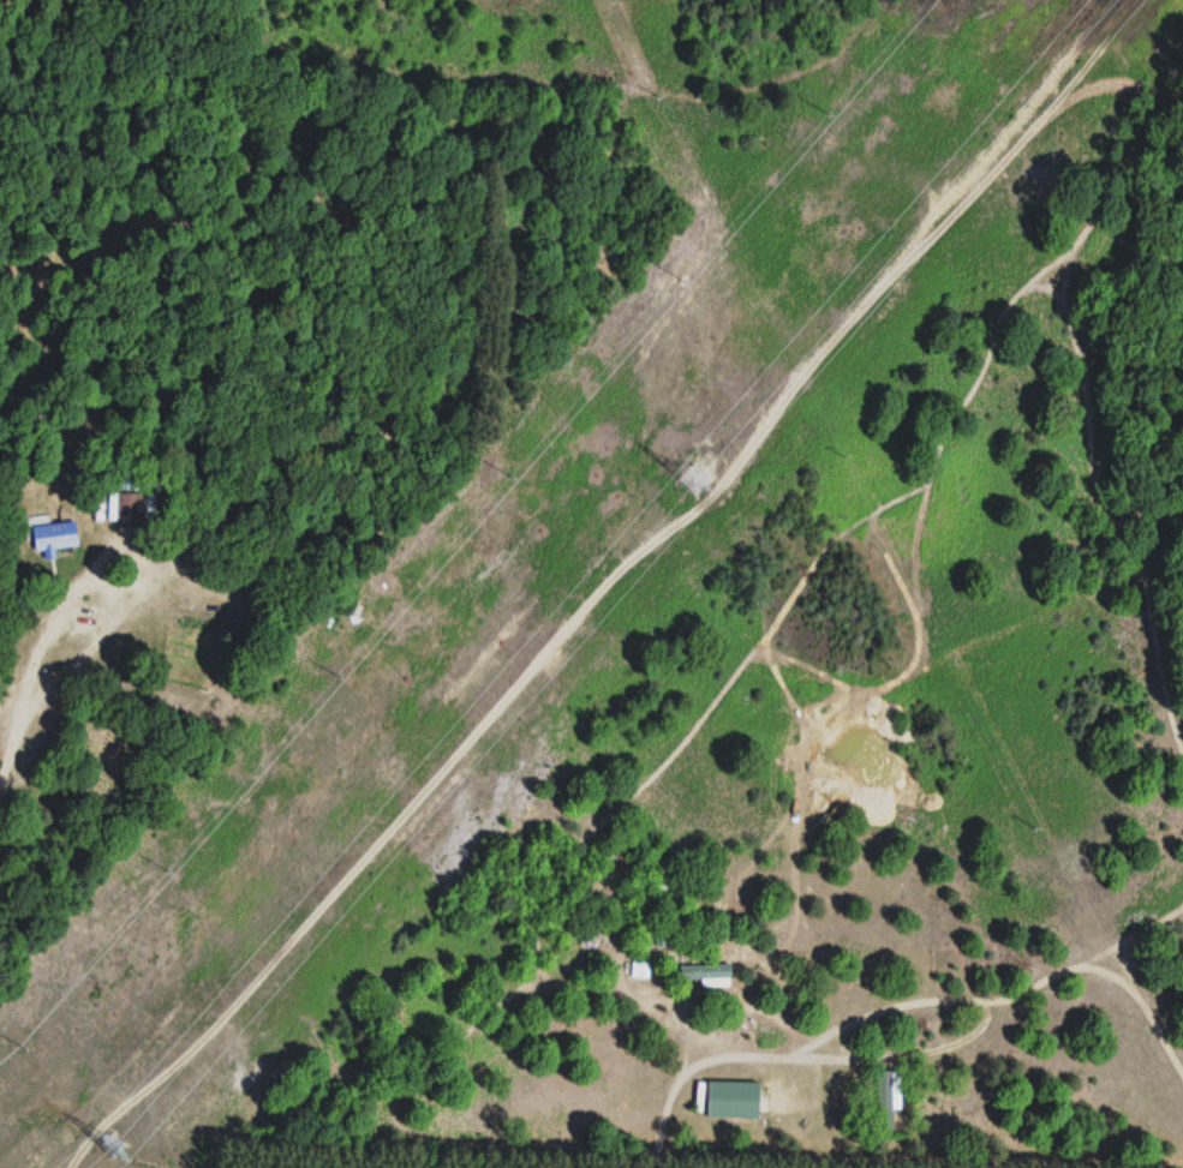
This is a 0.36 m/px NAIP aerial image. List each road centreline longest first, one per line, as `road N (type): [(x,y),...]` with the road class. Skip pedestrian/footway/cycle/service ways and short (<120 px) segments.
road 1 (track): [(74,1167),(94,1140),(221,1026),(638,555),(916,236),(1102,0)]

